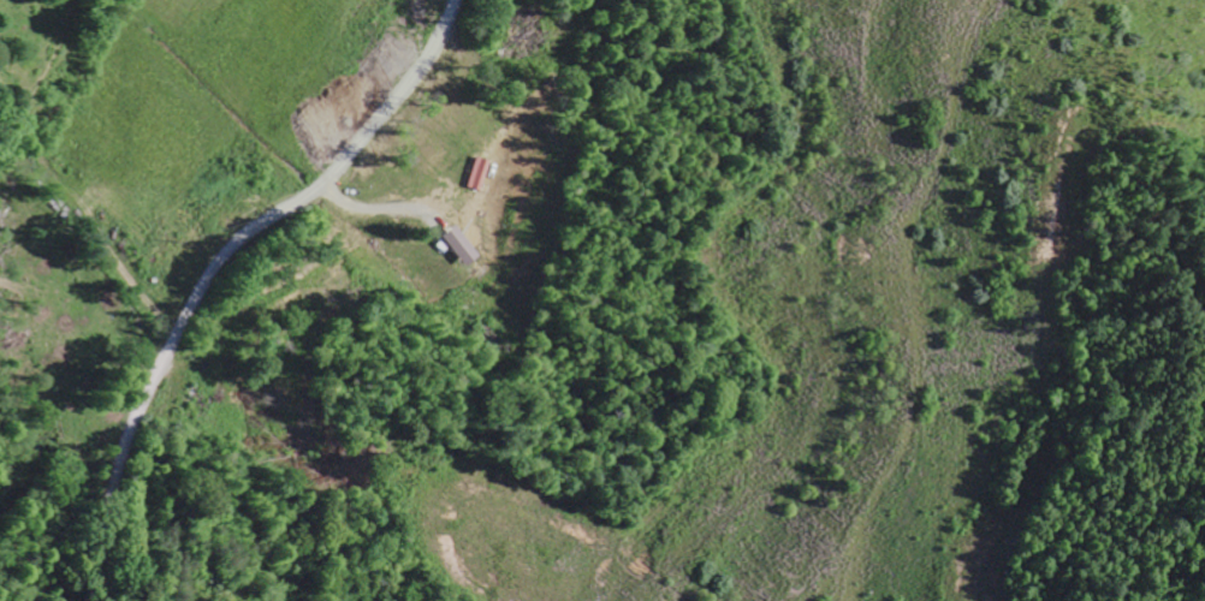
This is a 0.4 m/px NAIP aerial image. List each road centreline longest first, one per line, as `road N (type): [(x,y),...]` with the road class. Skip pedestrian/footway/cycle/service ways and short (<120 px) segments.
road 1 (residential): [(95,600),(115,459),(192,300),(241,238),(348,160),(437,44),(457,0)]

